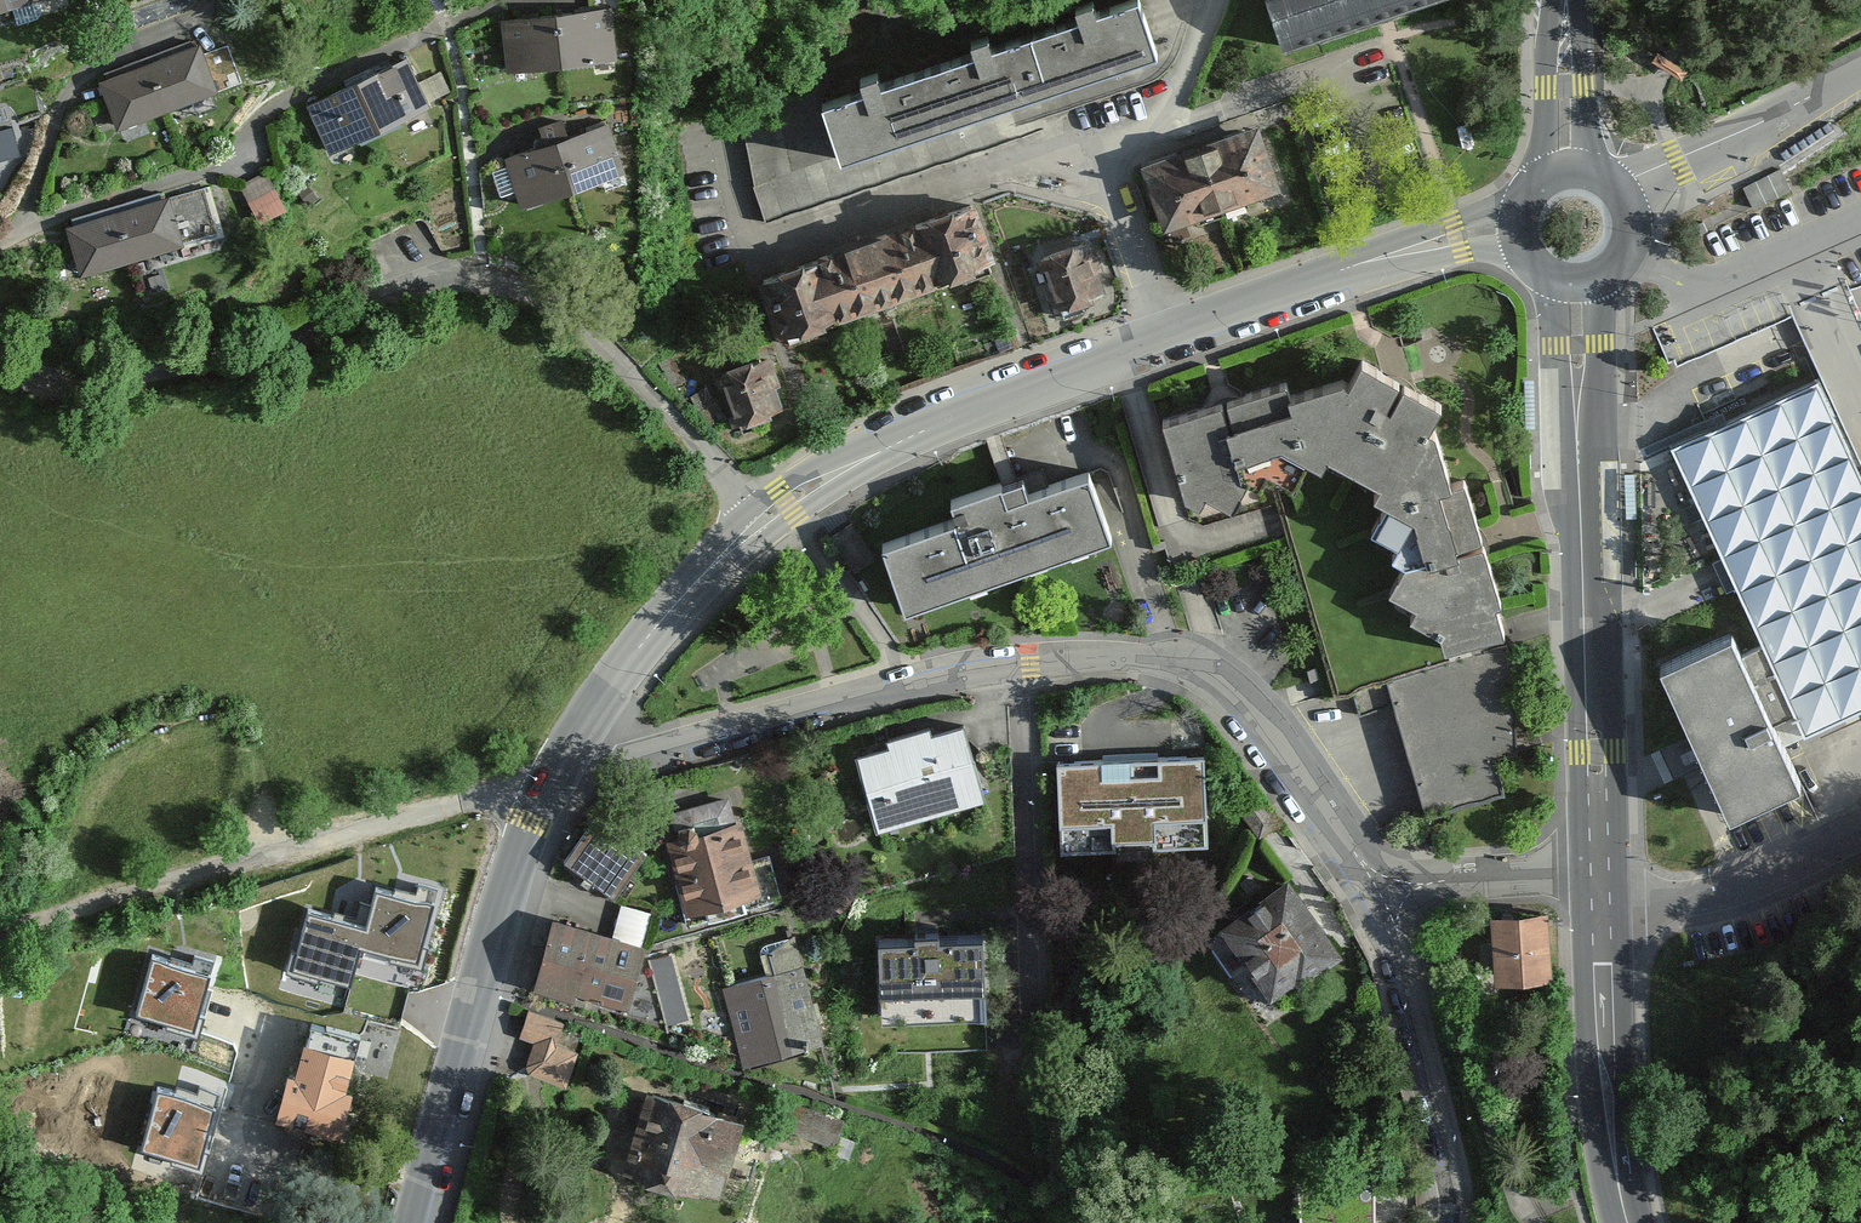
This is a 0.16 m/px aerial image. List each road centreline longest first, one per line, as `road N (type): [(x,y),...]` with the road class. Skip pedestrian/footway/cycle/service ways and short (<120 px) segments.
road 1 (residential): [(1383,889),(1223,678),(1101,656),(1012,662),(907,683),(669,751),(540,809)]
road 2 (residential): [(761,523),(593,334),(515,291),(417,272),(222,378),(115,395),(0,359)]
road 3 (secondary): [(1514,232),(1456,237),(1157,337),(855,464),(761,523)]
road 4 (secondary): [(1598,860),(1577,453),(1579,287)]
road 5 (track): [(540,809),(482,789),(0,918)]
road 6 (secondary): [(423,1222),(540,809)]
road 7 (secondary): [(540,809),(622,676),(676,606),(761,523)]
road 8 (residential): [(1466,1222),(1383,889)]
road 9 (secondary): [(1631,1222),(1613,1142),(1601,929)]
road 10 (residential): [(1601,929),(1678,910),(1860,828)]
road 11 (unclassified): [(1623,194),(1860,69)]
road 12 (residential): [(1383,889),(1598,860)]
road 13 (secondary): [(1566,168),(1566,0)]
road 14 (secondary): [(1579,287),(1616,270),(1628,253),(1632,212),(1623,194)]

